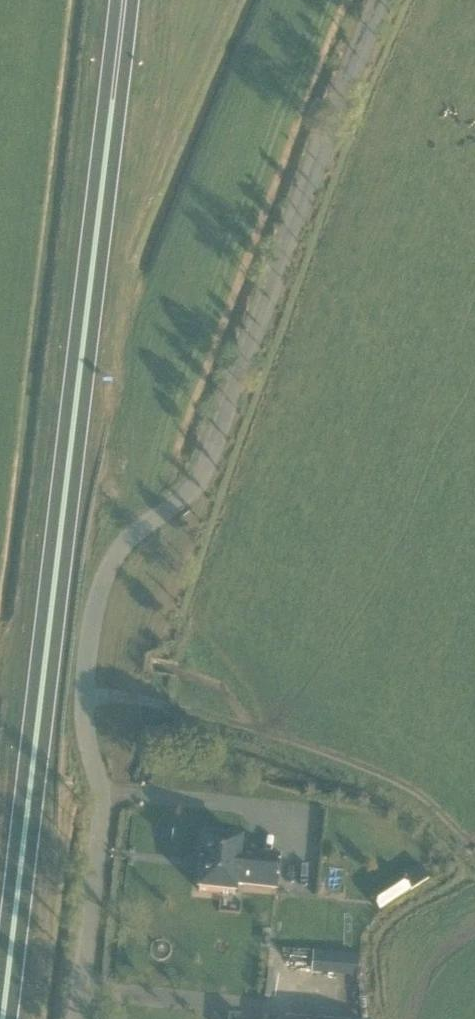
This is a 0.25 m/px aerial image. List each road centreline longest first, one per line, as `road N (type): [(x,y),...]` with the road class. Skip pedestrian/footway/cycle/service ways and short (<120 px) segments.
road 1 (tertiary): [(74,1018),(103,807),(82,690),(89,622),(117,557),(193,490),(206,464),(388,0)]
road 2 (trunk): [(3,1018),(124,0)]
road 3 (track): [(82,690),(170,708),(405,792),(474,856)]

